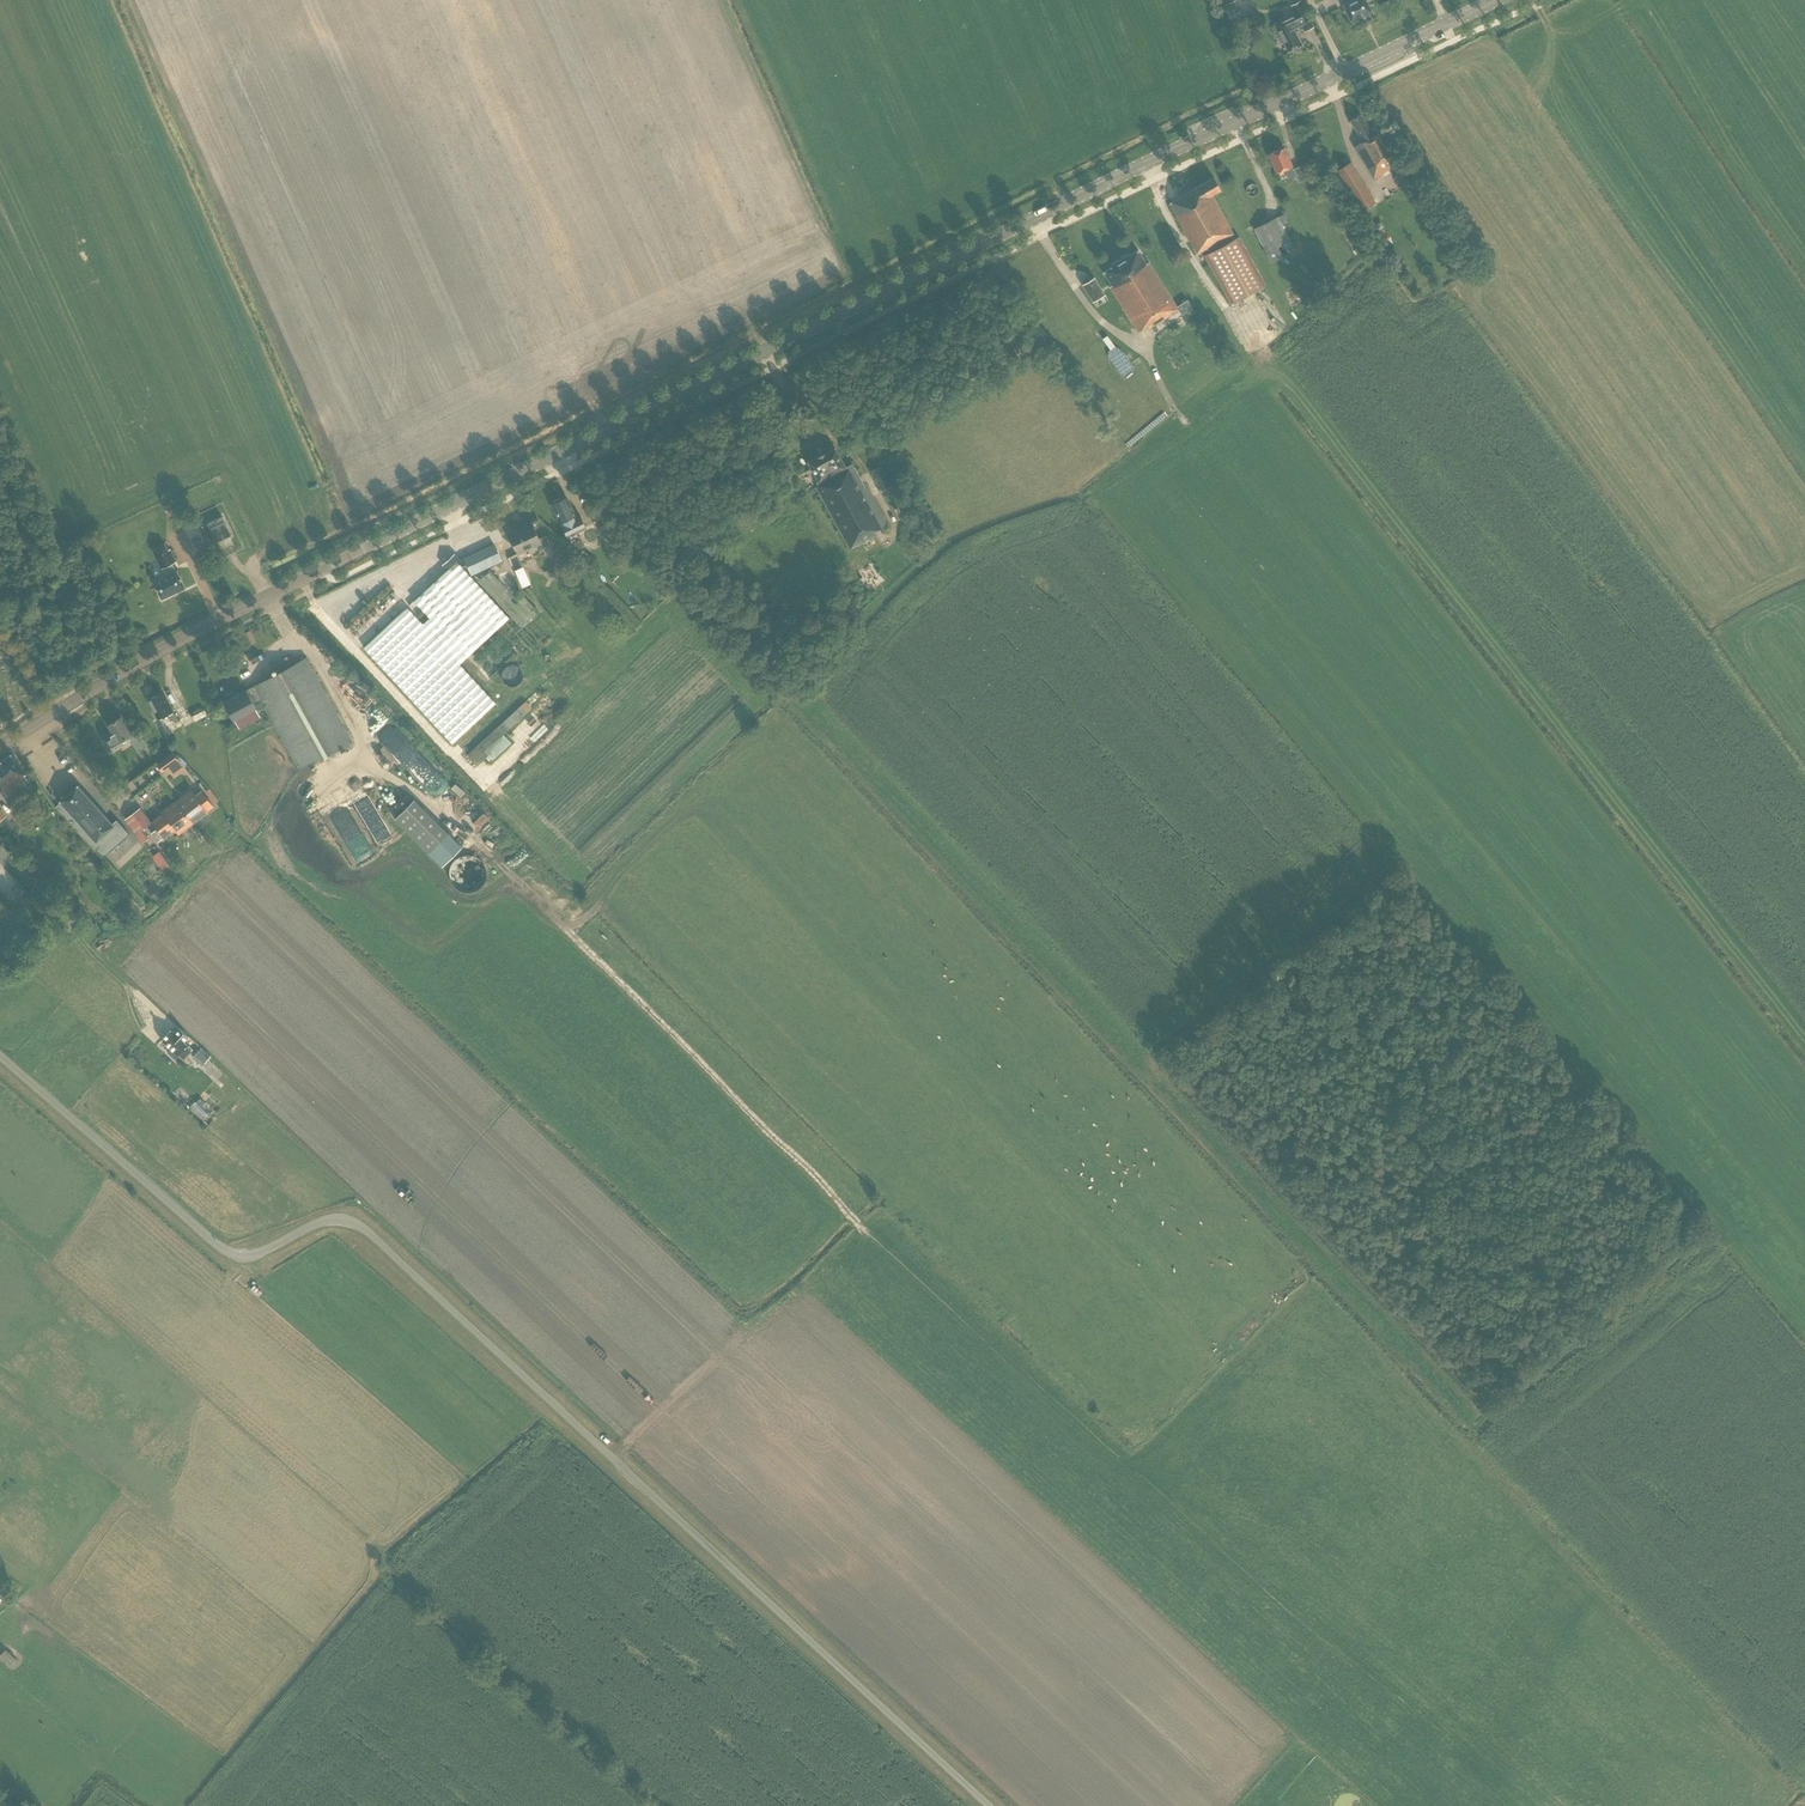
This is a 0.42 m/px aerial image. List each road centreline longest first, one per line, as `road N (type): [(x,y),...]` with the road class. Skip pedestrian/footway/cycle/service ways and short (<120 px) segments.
road 1 (tertiary): [(0,748),(146,659),(320,571),(1494,0)]
road 2 (unclassified): [(989,1805),(363,1227),(323,1222),(241,1260),(0,1057)]
road 3 (track): [(478,845),(861,1225)]

